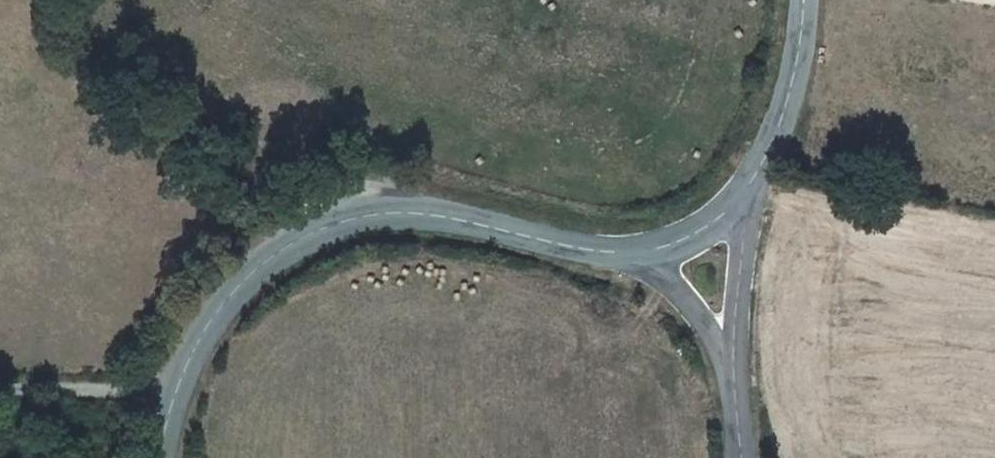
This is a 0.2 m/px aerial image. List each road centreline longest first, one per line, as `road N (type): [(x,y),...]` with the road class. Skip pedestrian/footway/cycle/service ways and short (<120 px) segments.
road 1 (tertiary): [(626,255),(434,215),(373,218),(299,240),(240,287),(196,339),(159,457)]
road 2 (tertiary): [(796,0),(789,88),(753,184),(733,213)]
road 3 (track): [(172,402),(0,397)]
road 4 (tertiary): [(626,255),(683,303),(731,361)]
road 5 (tertiary): [(731,361),(733,213)]

